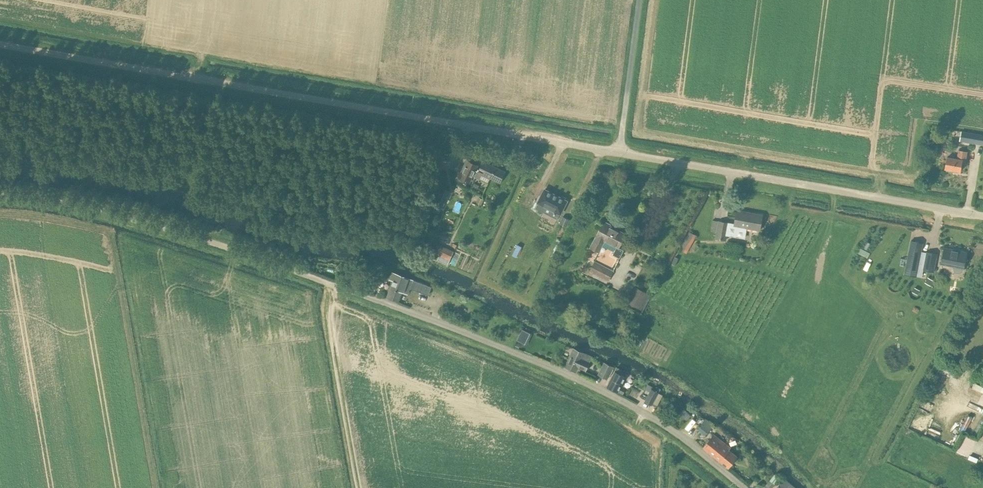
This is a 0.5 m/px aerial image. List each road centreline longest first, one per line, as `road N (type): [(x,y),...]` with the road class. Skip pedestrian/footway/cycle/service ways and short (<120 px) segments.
road 1 (unclassified): [(982,216),(0,45)]
road 2 (unclassified): [(743,487),(637,412),(517,355),(125,218),(0,200)]

